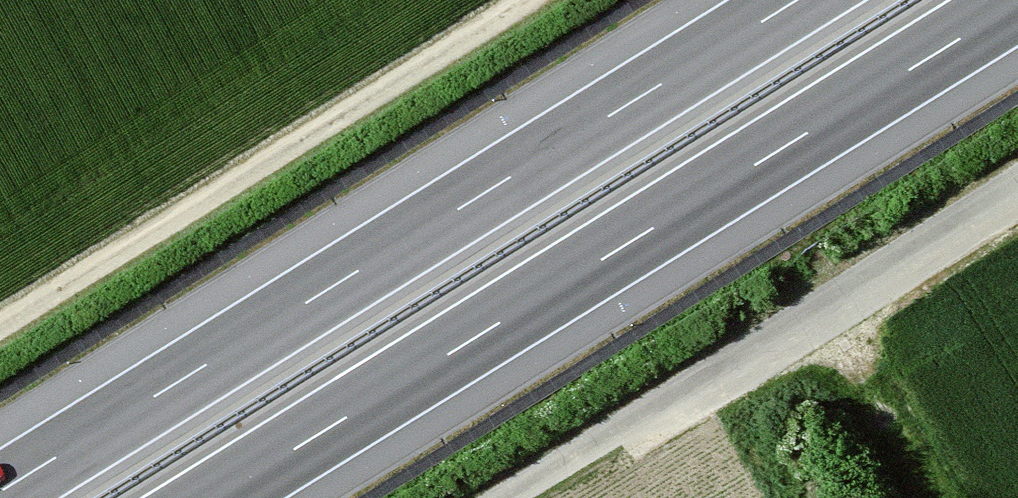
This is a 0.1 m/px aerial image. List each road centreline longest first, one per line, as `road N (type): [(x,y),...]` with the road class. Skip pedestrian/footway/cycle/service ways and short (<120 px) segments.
road 1 (motorway): [(216,497),(1017,3)]
road 2 (motorway): [(796,0),(0,492)]
road 3 (track): [(526,0),(0,326)]
road 4 (track): [(1017,181),(504,497)]

